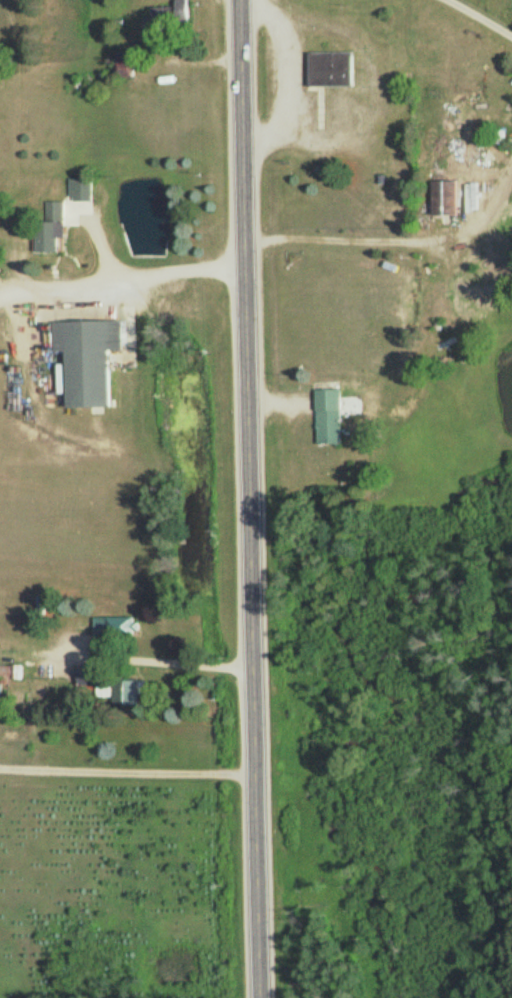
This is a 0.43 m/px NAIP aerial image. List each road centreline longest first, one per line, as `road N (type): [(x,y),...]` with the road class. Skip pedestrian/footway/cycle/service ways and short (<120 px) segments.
road 1 (secondary): [(259,997),(236,0)]
road 2 (residential): [(245,391),(462,391),(511,350)]

